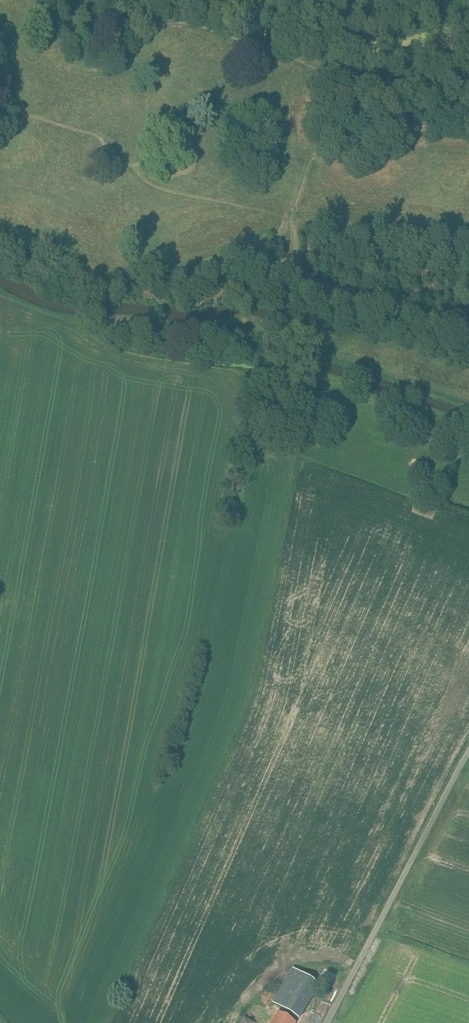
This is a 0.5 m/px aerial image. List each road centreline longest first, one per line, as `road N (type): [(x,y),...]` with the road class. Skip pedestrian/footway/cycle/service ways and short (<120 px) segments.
road 1 (unclassified): [(325,1022),(468,747)]

